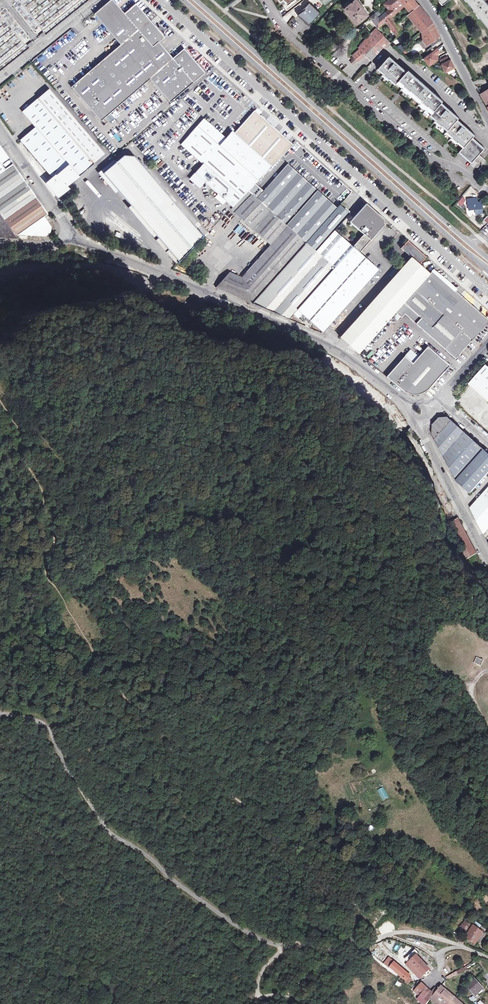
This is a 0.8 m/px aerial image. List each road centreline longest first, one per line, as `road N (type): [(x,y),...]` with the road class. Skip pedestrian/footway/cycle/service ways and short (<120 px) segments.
road 1 (unclassified): [(0,711),(46,727),(111,830),(254,933),(330,947),(405,932),(487,956)]
road 2 (residential): [(160,0),(487,293)]
road 3 (secondary): [(182,0),(487,272)]
road 4 (track): [(93,651),(124,697),(267,823),(285,859),(376,938)]
road 5 (secondary): [(487,258),(196,0)]
road 6 (residential): [(74,239),(333,349),(410,410)]
road 7 (residential): [(267,0),(294,41),(426,155),(487,191)]
road 8 (residential): [(421,421),(487,563)]
road 9 (residential): [(423,0),(487,120)]
road 10 (residential): [(0,132),(74,239)]
road 11 (residential): [(99,0),(0,79)]

